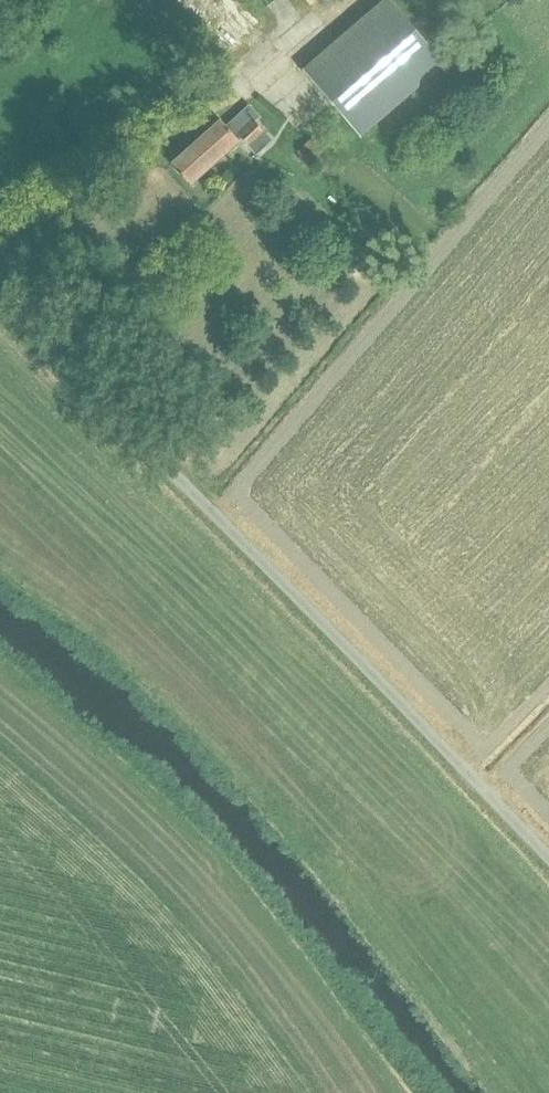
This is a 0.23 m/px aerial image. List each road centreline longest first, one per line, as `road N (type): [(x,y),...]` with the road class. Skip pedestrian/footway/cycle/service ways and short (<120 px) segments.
road 1 (unclassified): [(0,303),(548,857)]

